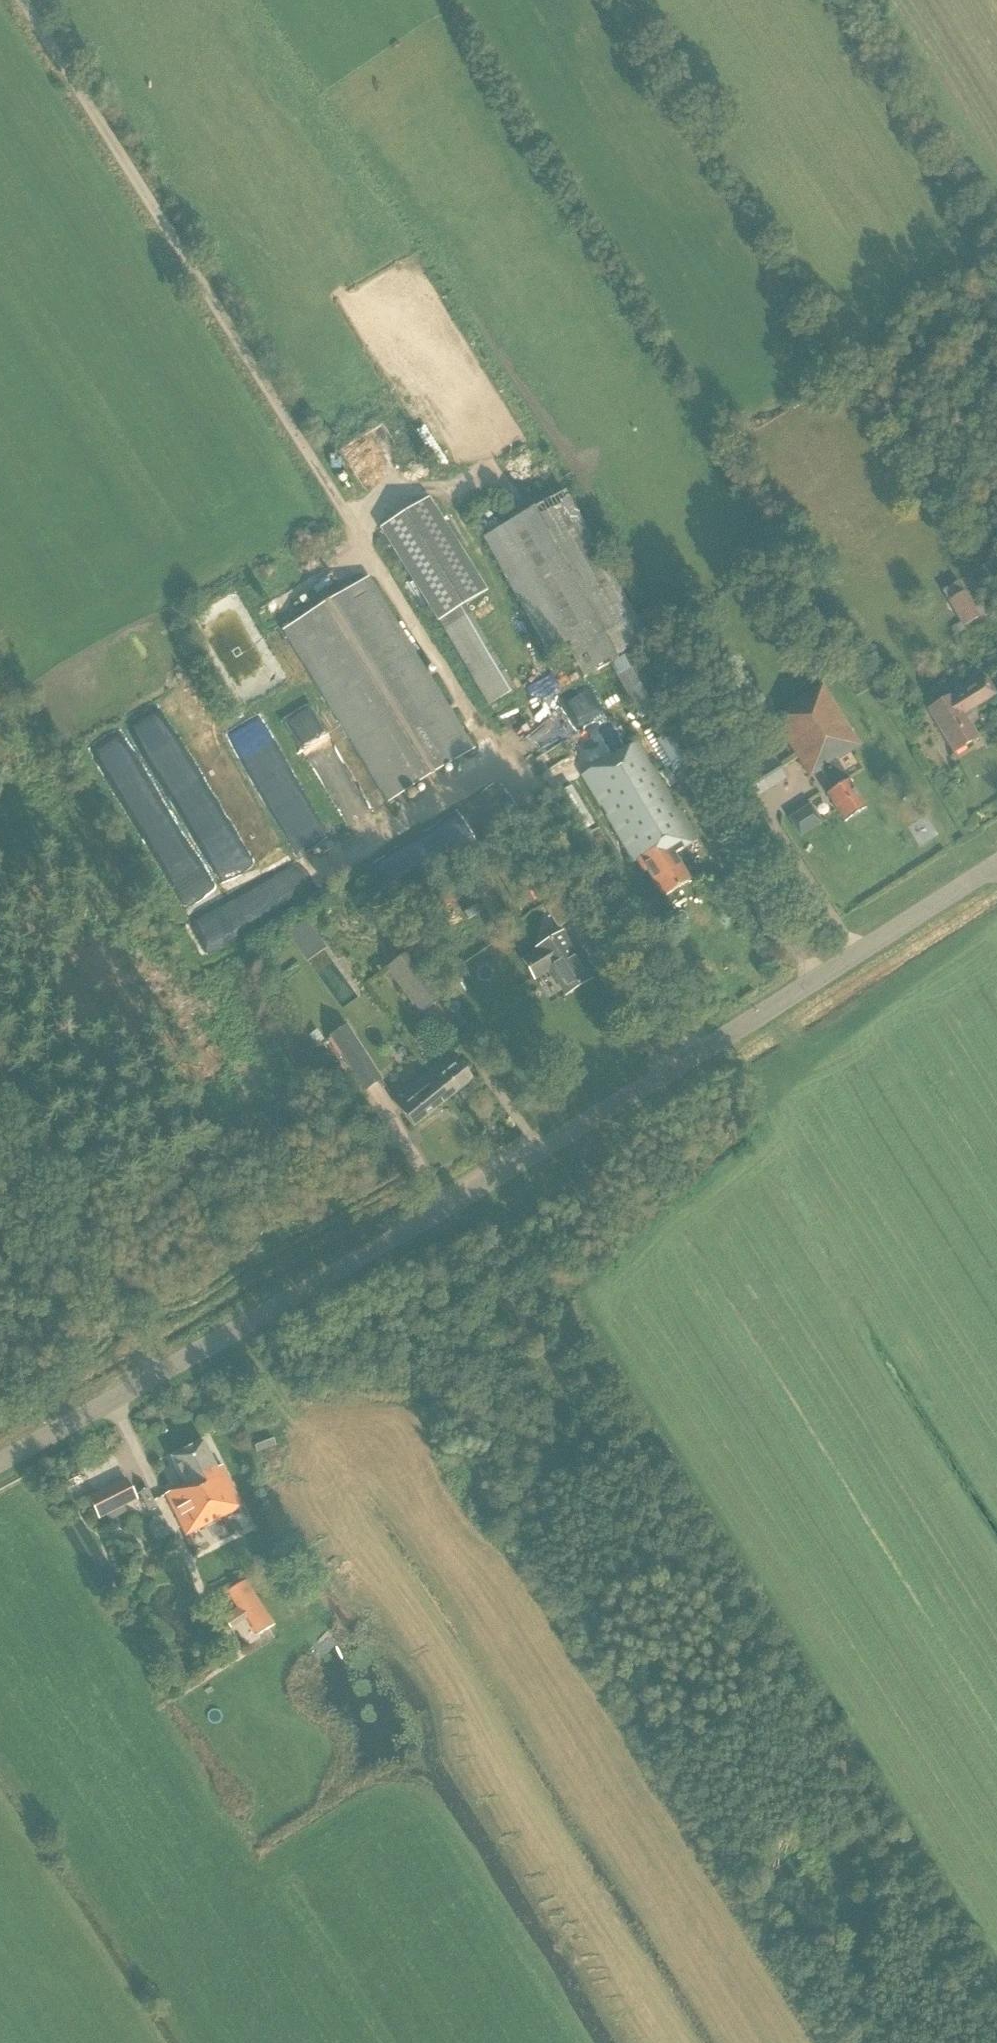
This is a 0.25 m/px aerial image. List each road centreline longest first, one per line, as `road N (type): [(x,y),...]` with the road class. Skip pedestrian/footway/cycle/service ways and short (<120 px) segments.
road 1 (tertiary): [(0,1462),(465,1195),(996,864)]
road 2 (track): [(465,1195),(996,2012)]
road 3 (track): [(352,522),(23,0)]
road 4 (track): [(0,1131),(153,1376)]

